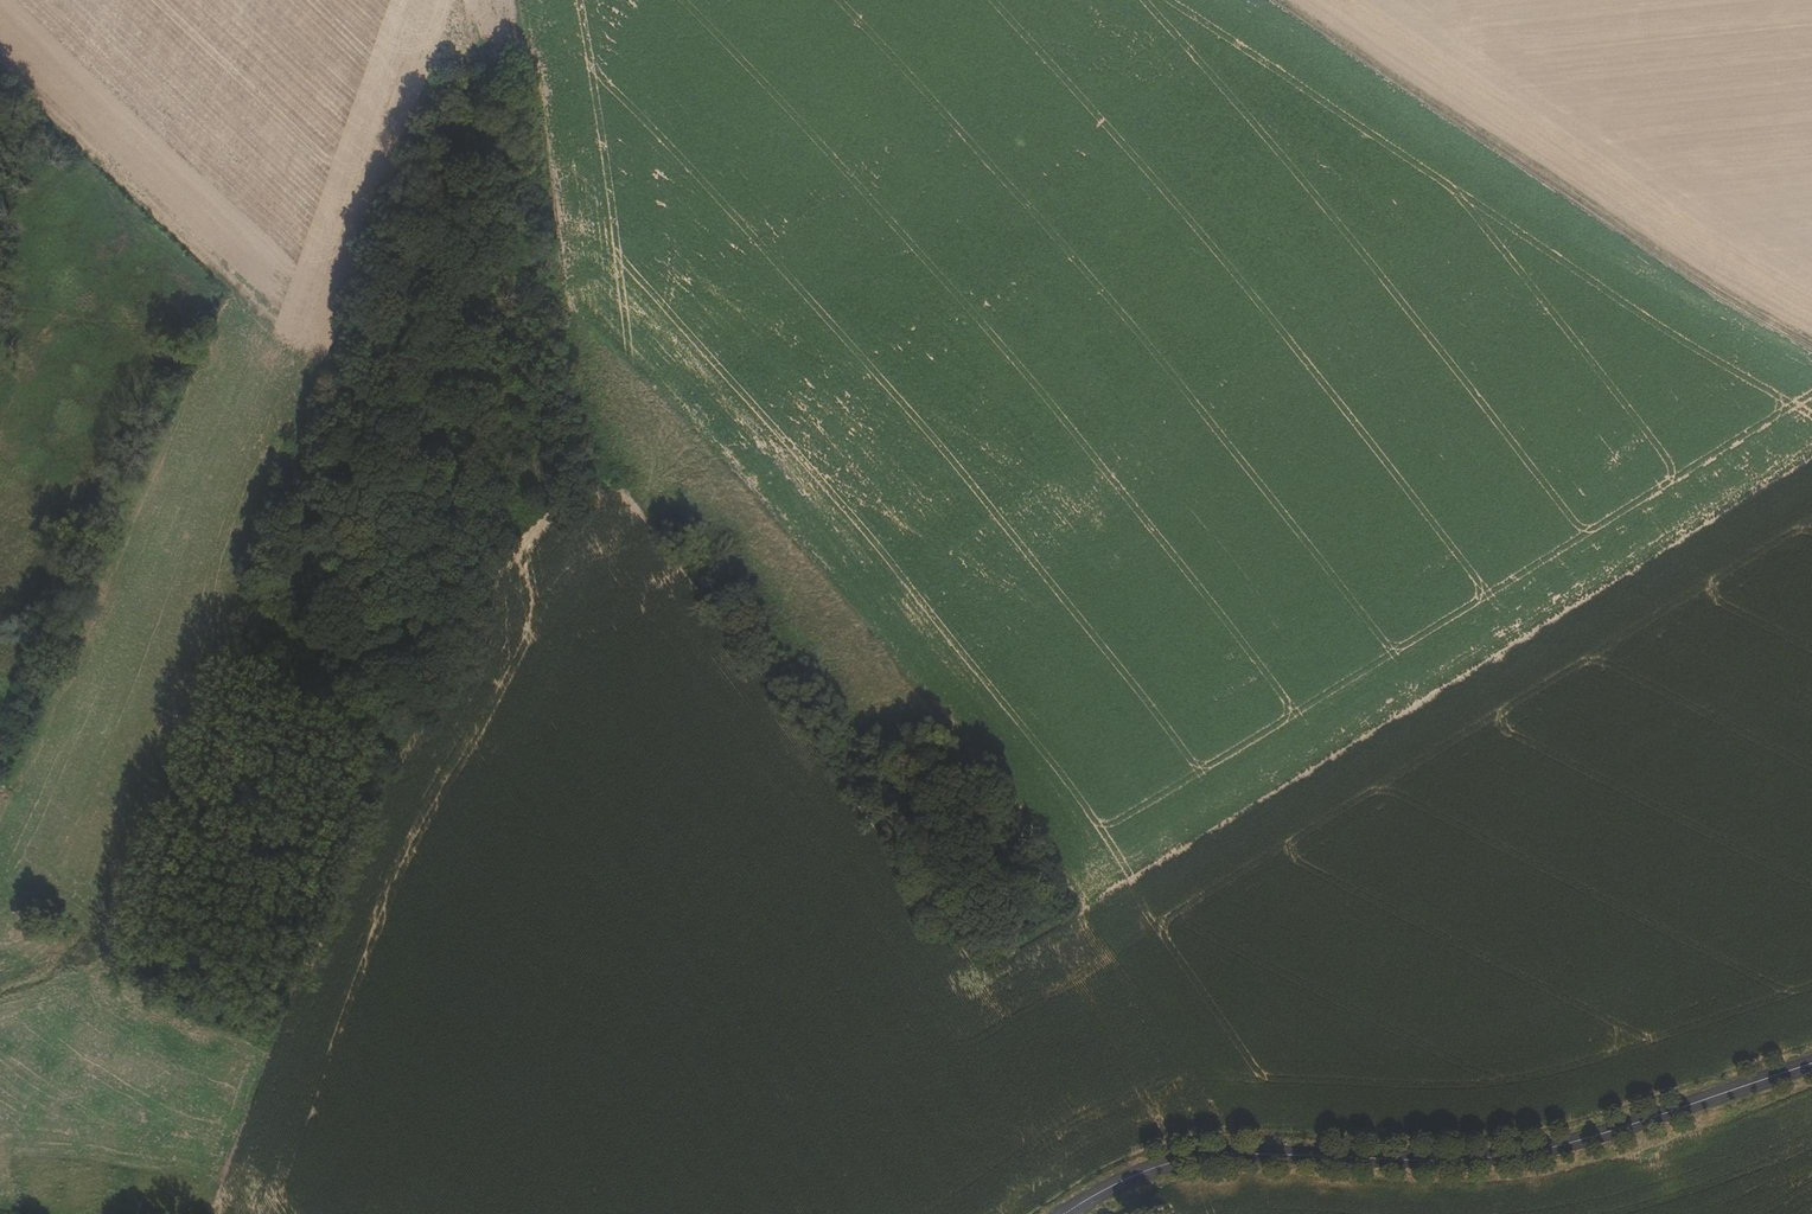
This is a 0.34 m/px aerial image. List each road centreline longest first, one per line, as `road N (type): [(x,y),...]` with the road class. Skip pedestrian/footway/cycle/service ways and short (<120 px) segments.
road 1 (tertiary): [(1064,1213),(1143,1172),(1194,1159),(1452,1161),(1548,1149),(1811,1064)]
road 2 (track): [(1304,0),(1811,323)]

